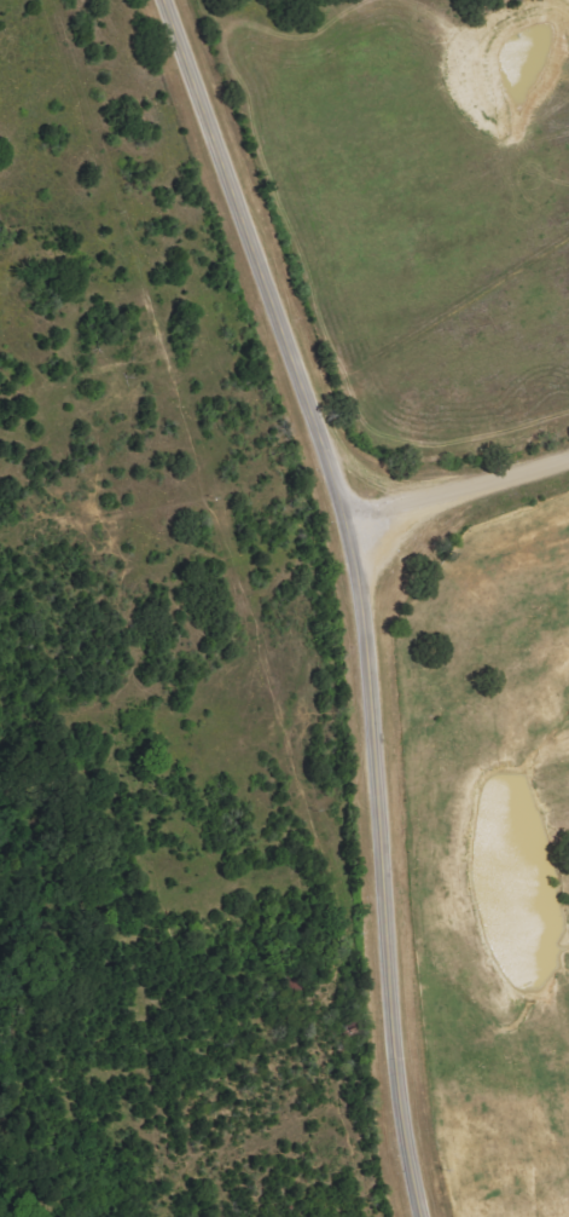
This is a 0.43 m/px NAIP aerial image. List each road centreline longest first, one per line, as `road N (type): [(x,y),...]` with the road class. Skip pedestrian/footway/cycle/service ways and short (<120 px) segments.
road 1 (secondary): [(167,0),(349,535),(375,746),(397,1072),(423,1216)]
road 2 (residential): [(176,1216),(266,1169),(410,1150)]
road 3 (residential): [(349,535),(568,456)]

